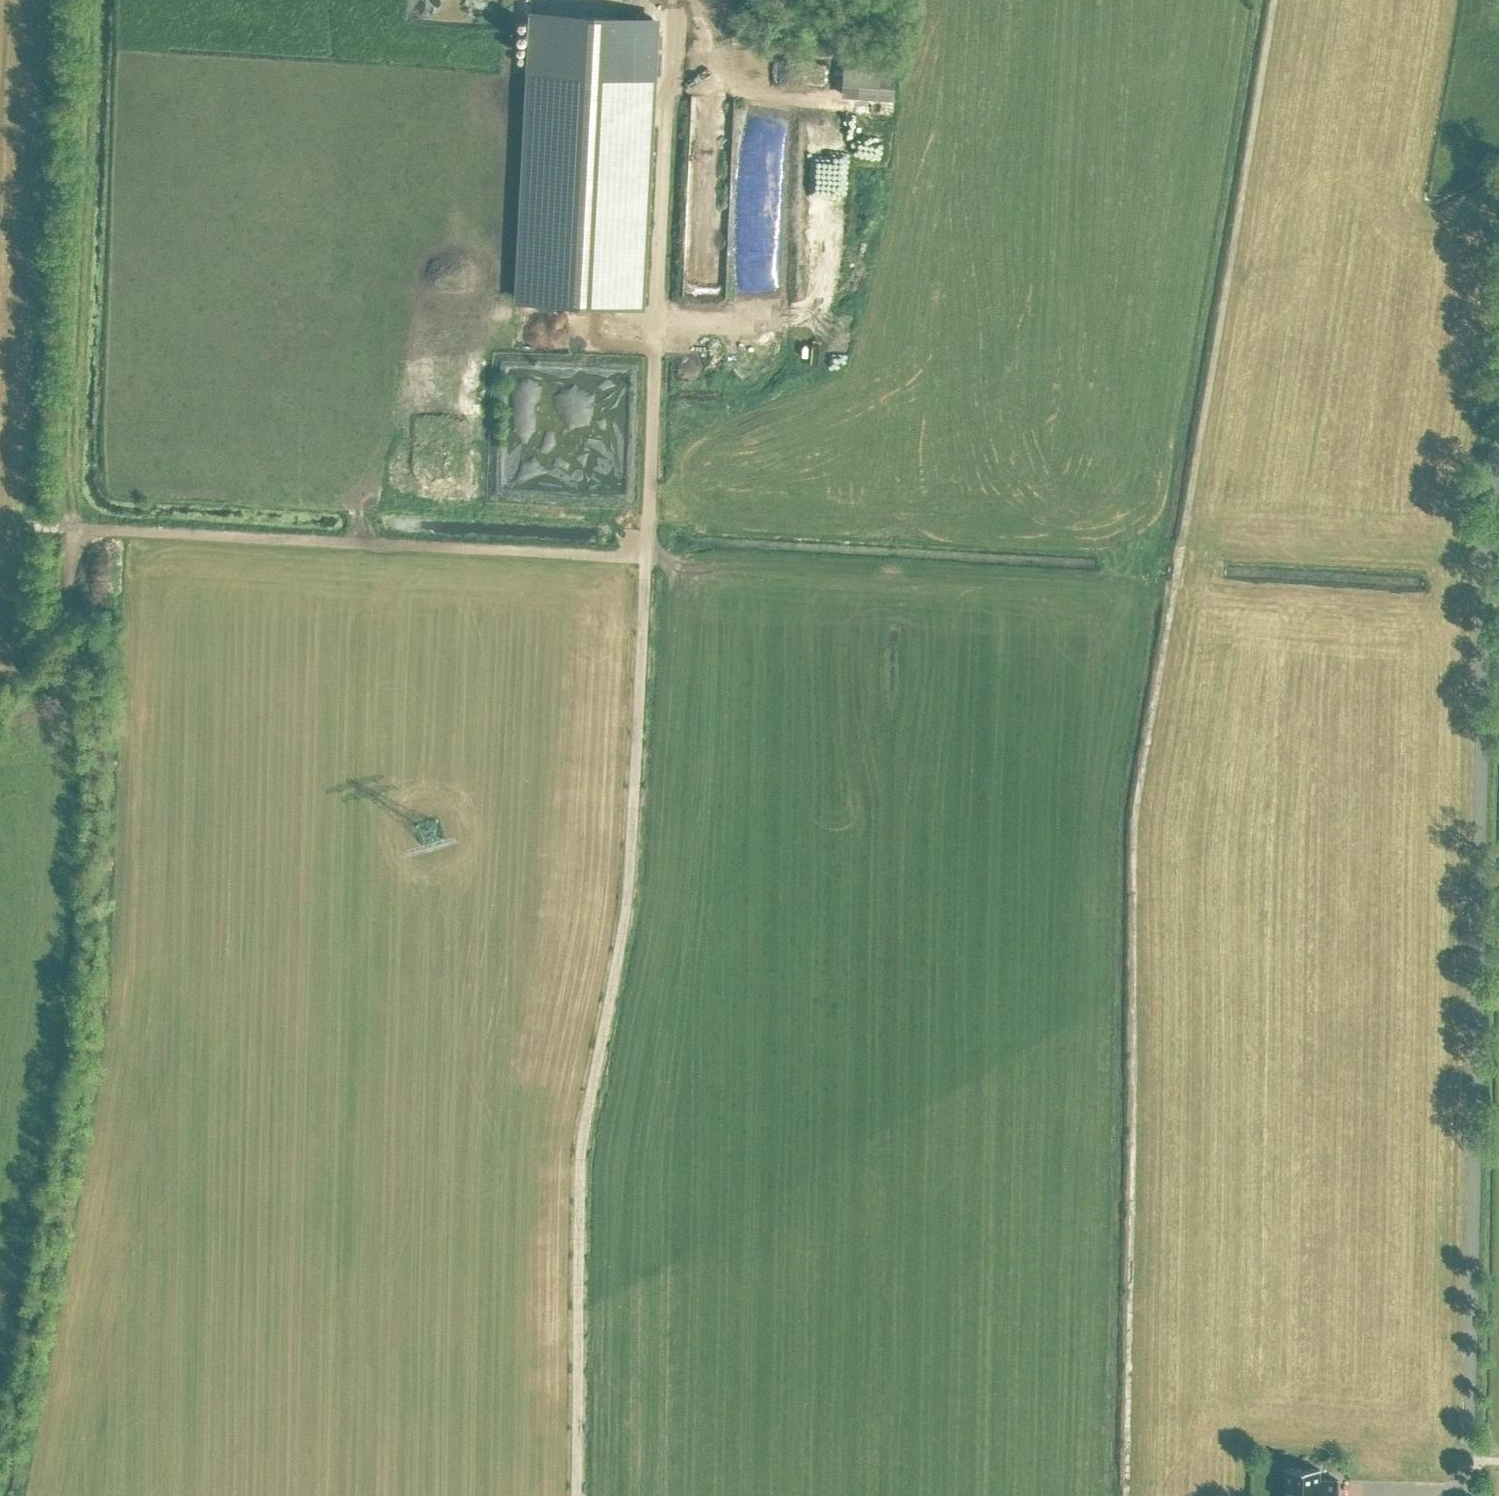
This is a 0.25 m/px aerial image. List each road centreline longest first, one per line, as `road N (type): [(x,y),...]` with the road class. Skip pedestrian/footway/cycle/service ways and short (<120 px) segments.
road 1 (unclassified): [(1465,1459),(1480,582),(1498,452)]

